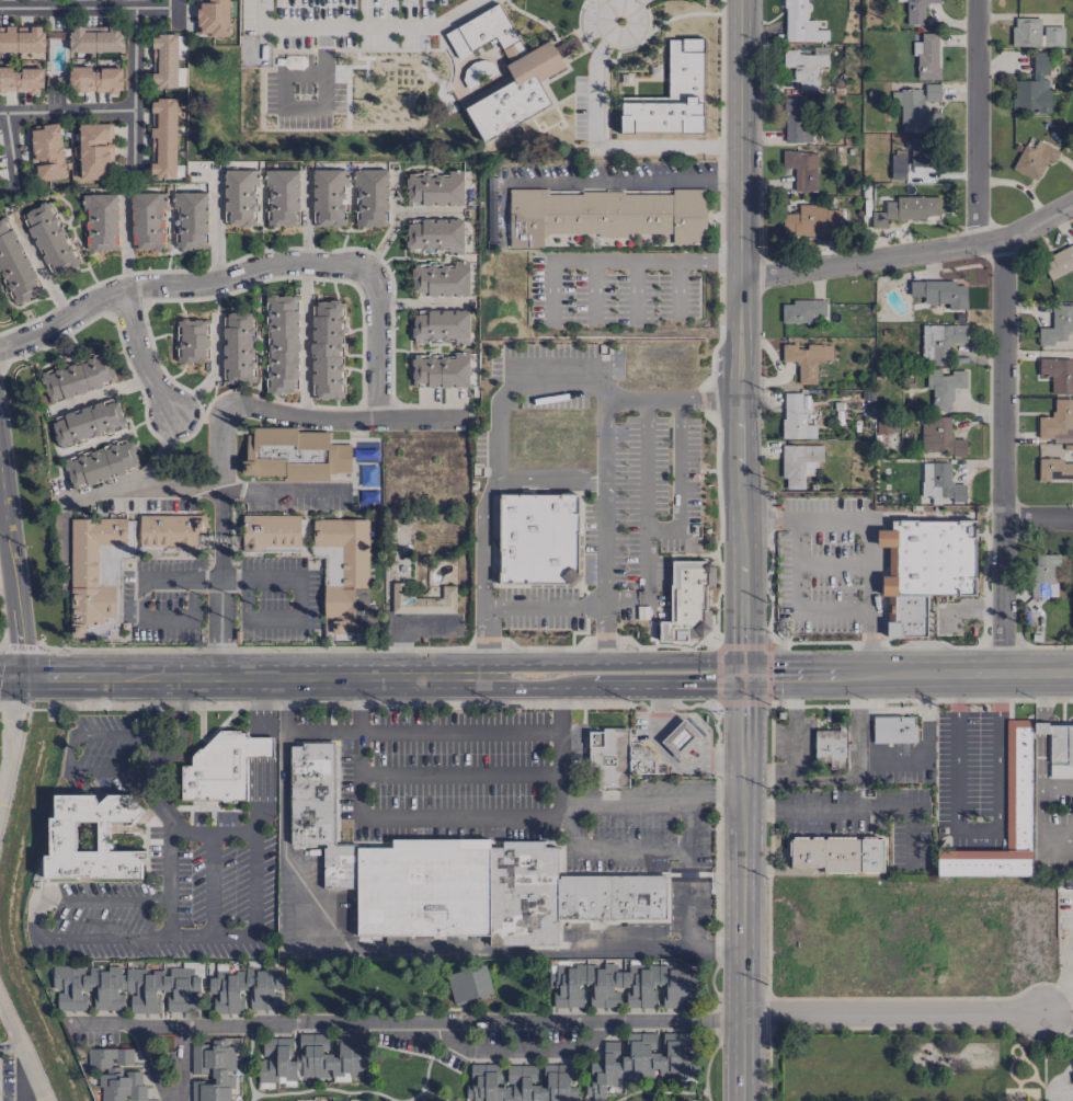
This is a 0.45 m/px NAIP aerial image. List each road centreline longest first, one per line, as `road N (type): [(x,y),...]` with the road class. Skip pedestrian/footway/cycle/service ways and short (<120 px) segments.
road 1 (residential): [(1001,674),(1003,255),(977,232),(978,0)]
road 2 (residential): [(742,1020),(68,1024)]
road 3 (secondary): [(743,0),(740,463)]
road 4 (secondary): [(743,676),(741,1100)]
road 5 (residential): [(370,275),(286,267),(207,287),(126,295),(0,352)]
road 6 (residential): [(741,278),(988,242),(1072,204)]
road 7 (residential): [(461,422),(330,422),(233,409),(224,416),(220,486)]
road 8 (primary): [(182,677),(489,676)]
road 9 (residential): [(742,1020),(765,1013),(1041,1014)]
road 10 (primary): [(743,676),(712,661),(521,663),(489,676)]
road 11 (tertiary): [(0,473),(25,678)]
road 12 (residential): [(0,7),(176,5)]
road 13 (residential): [(134,5),(134,173)]
road 14 (primary): [(593,688),(714,688),(743,676)]
road 15 (residential): [(379,422),(370,275)]
road 16 (residential): [(126,295),(139,348),(175,420)]
road 17 (residential): [(0,111),(134,108)]

